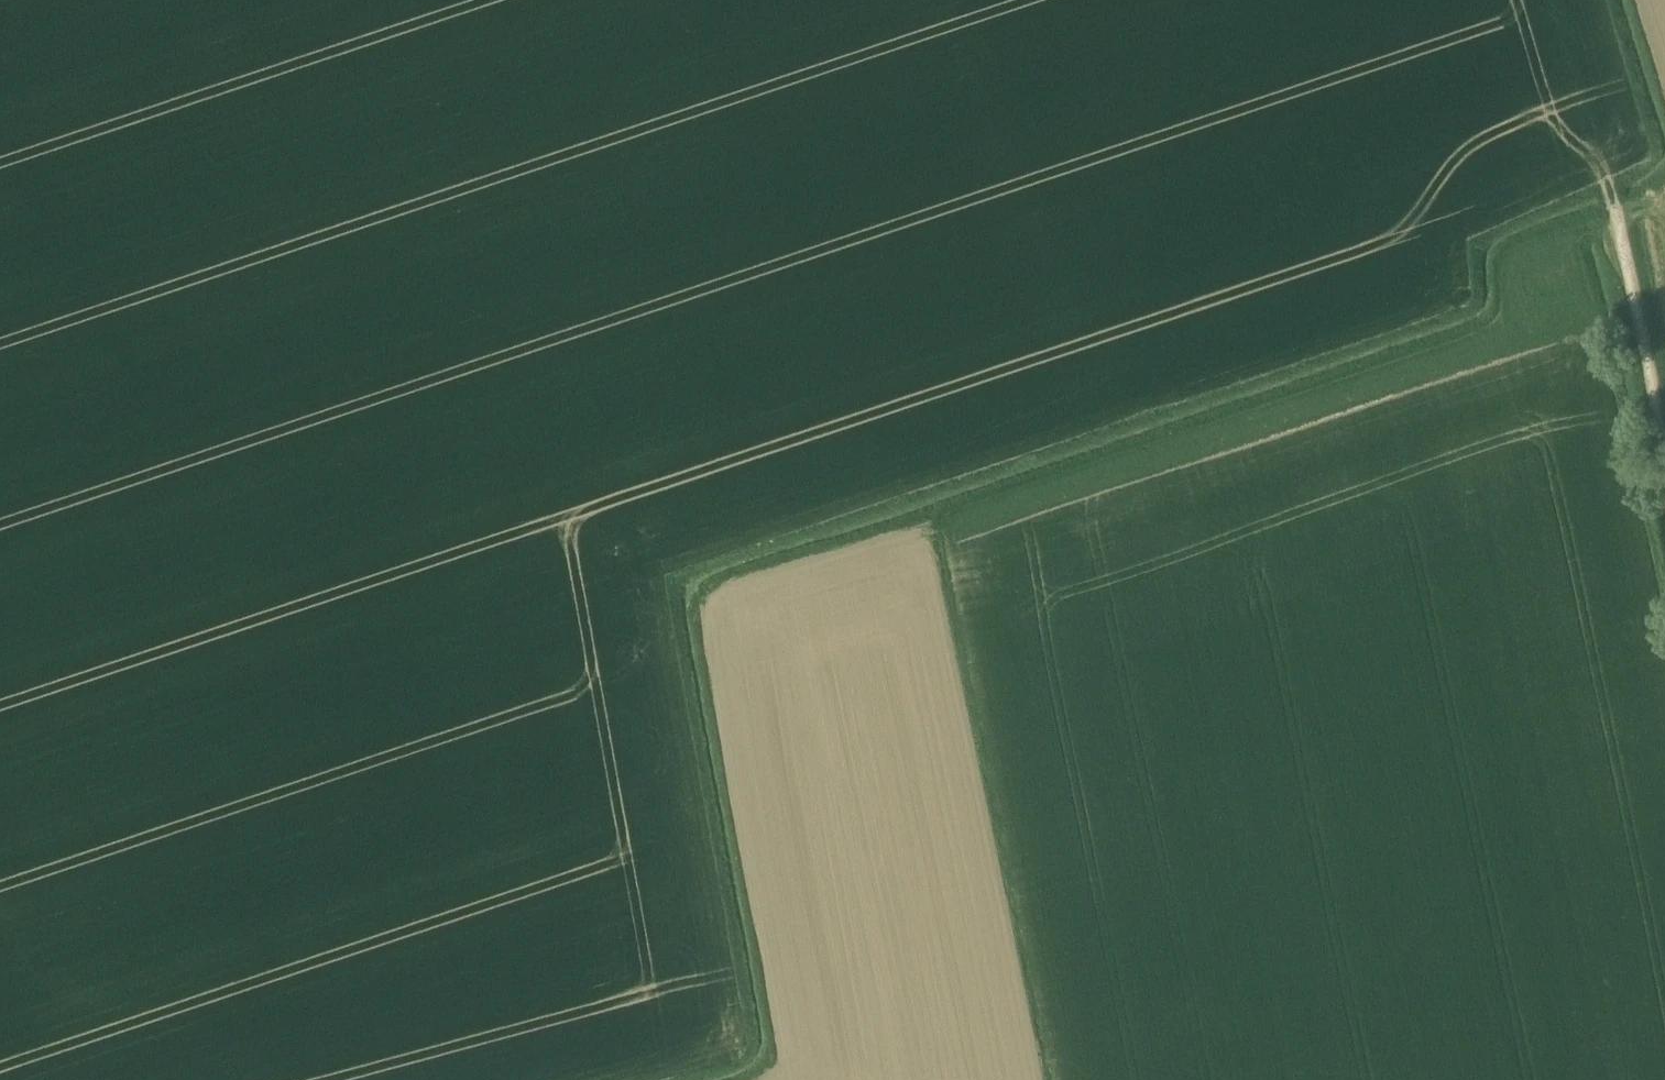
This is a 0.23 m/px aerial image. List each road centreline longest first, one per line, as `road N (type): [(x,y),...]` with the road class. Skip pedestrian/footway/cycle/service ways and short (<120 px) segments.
road 1 (track): [(1664,470),(1600,181)]

